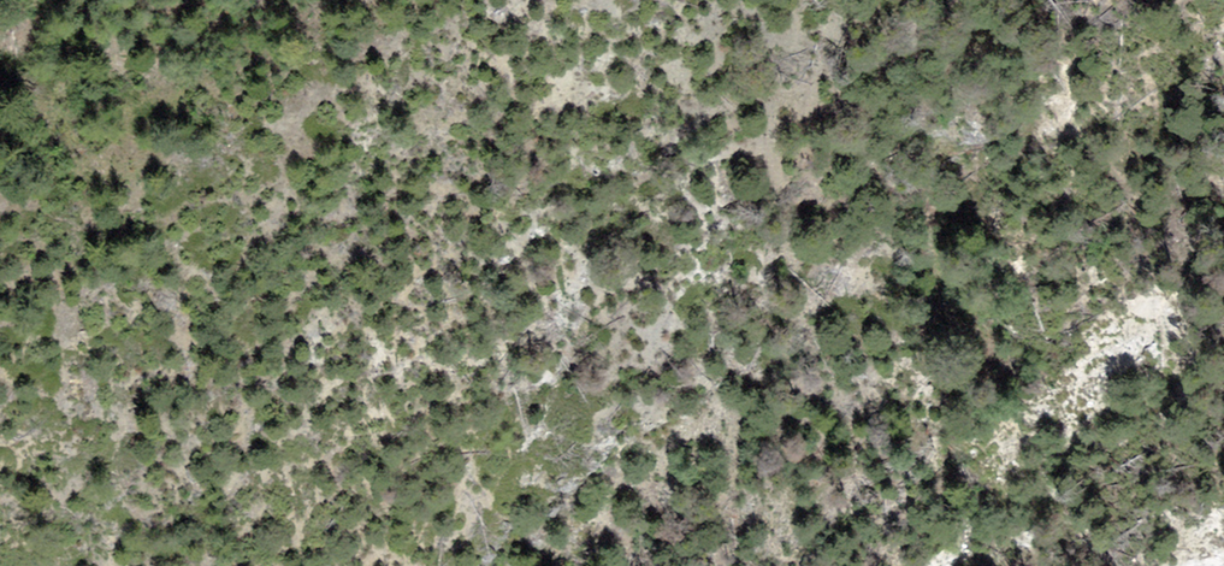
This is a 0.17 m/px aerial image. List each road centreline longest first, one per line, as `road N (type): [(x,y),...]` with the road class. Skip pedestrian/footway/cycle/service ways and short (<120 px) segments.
road 1 (motorway): [(1223,124),(613,298),(0,436)]
road 2 (motorway): [(194,565),(651,473),(1223,302)]

